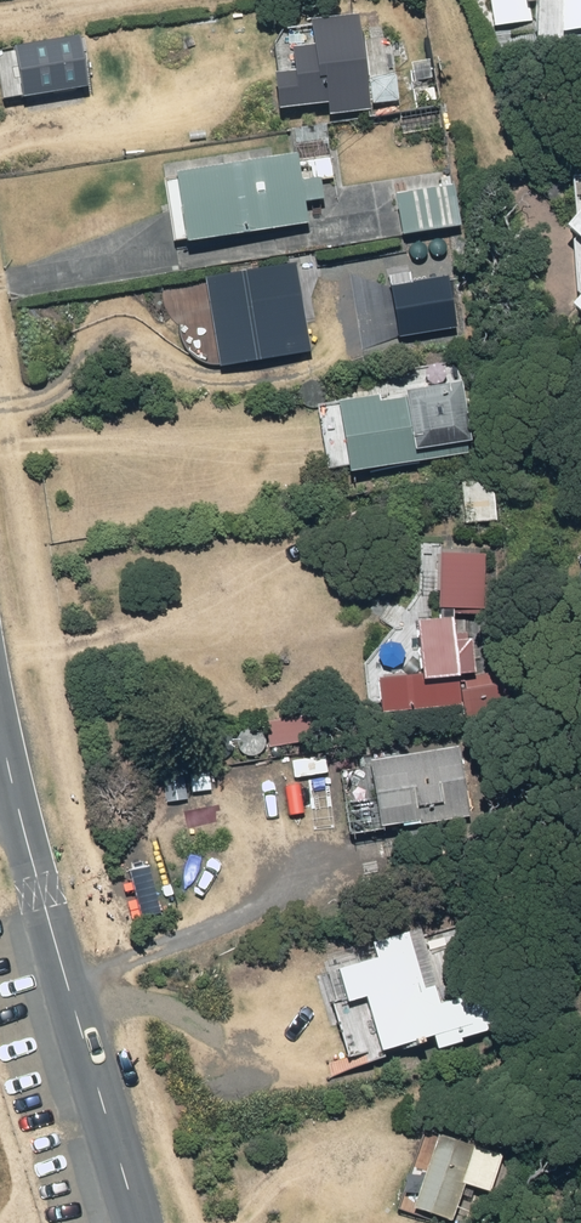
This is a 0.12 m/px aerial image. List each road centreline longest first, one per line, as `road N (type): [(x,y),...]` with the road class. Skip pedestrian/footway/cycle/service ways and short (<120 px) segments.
road 1 (unclassified): [(0,725),(39,893),(137,1222)]

